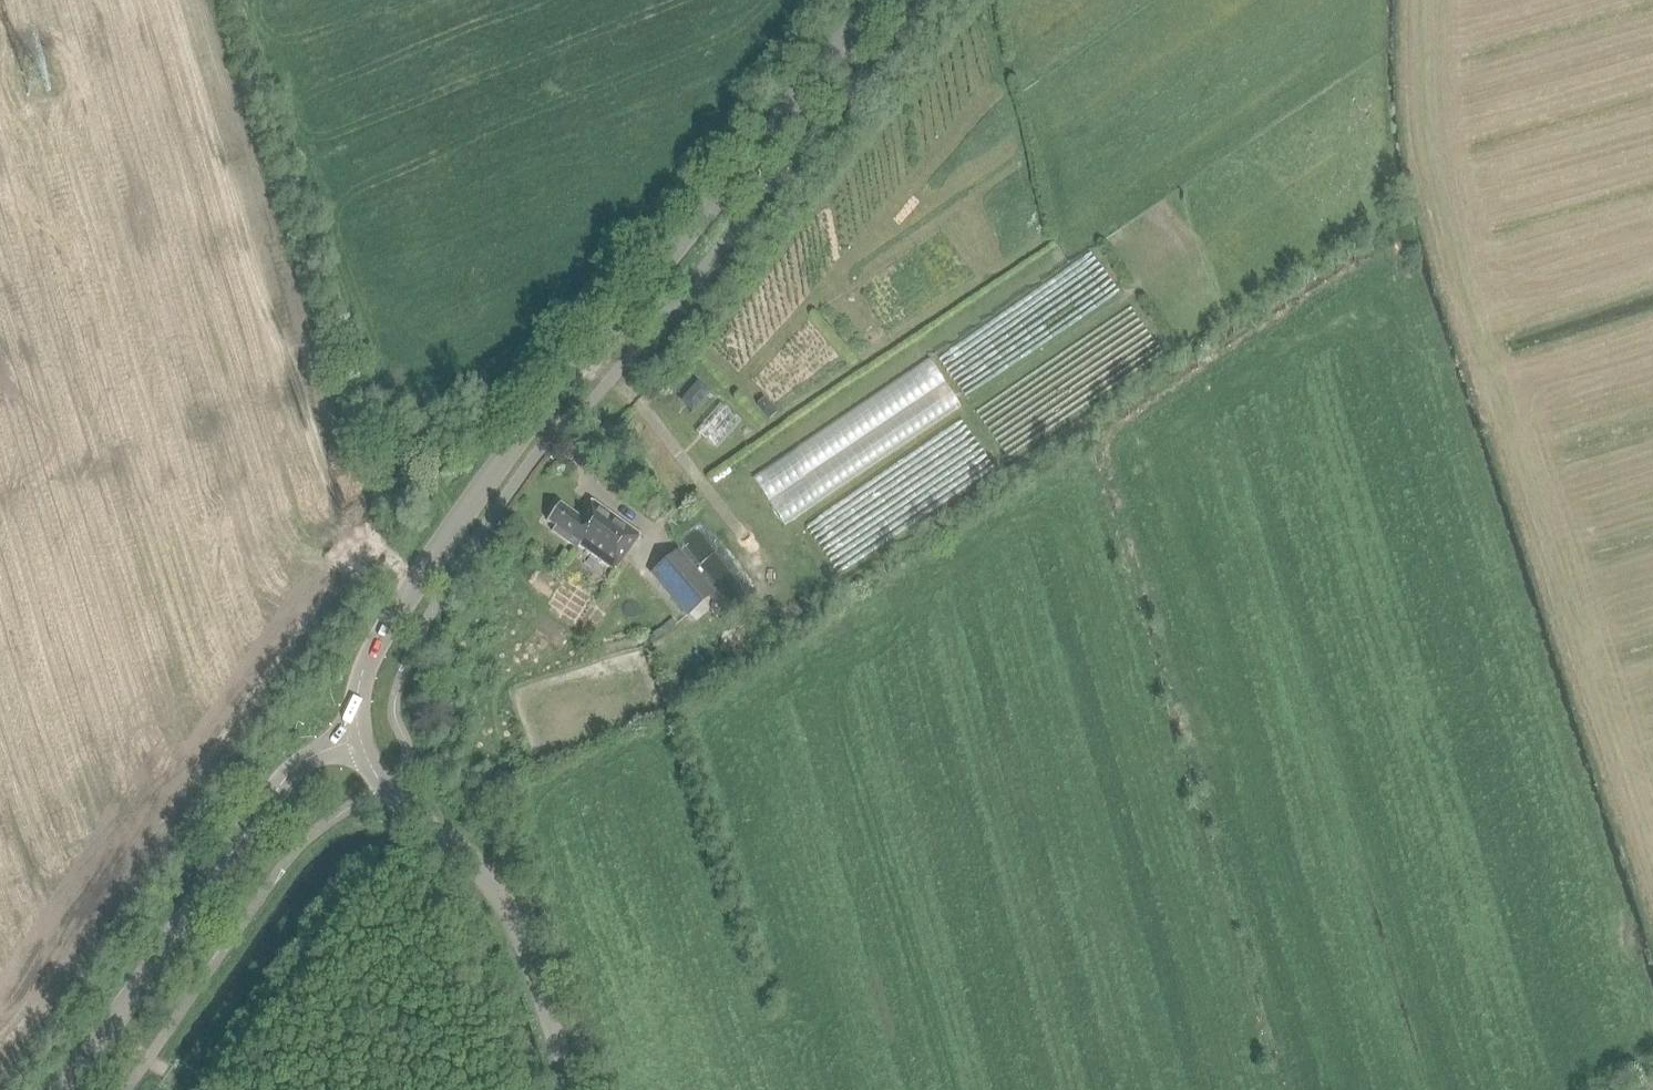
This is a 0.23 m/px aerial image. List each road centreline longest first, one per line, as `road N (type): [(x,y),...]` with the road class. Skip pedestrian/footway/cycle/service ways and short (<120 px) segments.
road 1 (tertiary): [(359,739),(355,702),(370,648),(518,446),(880,0)]
road 2 (tertiary): [(64,1089),(288,774),(314,754),(359,739)]
road 3 (unclassified): [(575,1089),(516,921),(469,853),(385,785),(359,739)]

